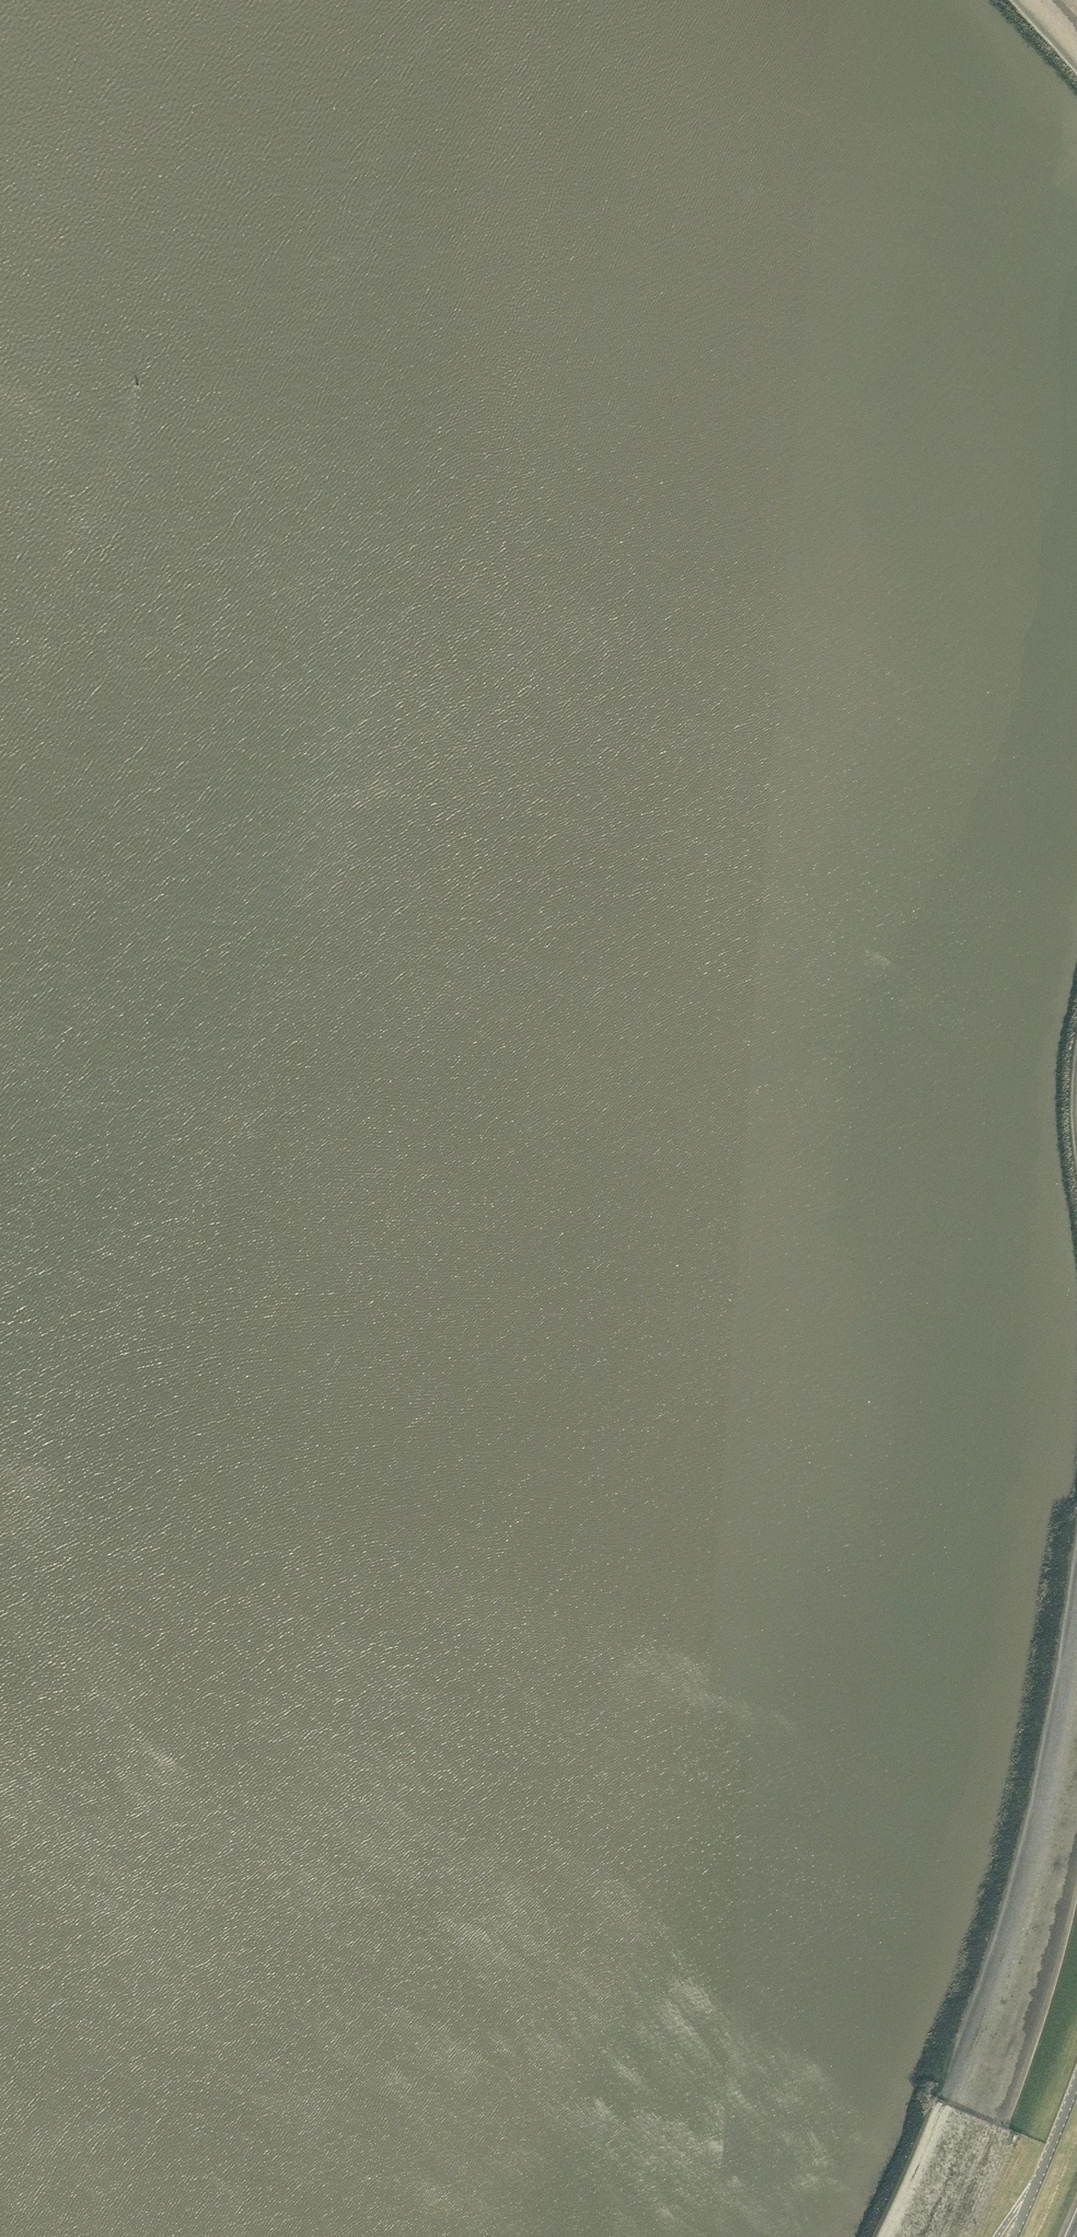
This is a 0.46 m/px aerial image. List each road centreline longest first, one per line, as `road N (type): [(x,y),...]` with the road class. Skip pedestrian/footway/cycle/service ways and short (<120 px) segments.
road 1 (unclassified): [(1012,2236),(1076,2080)]

